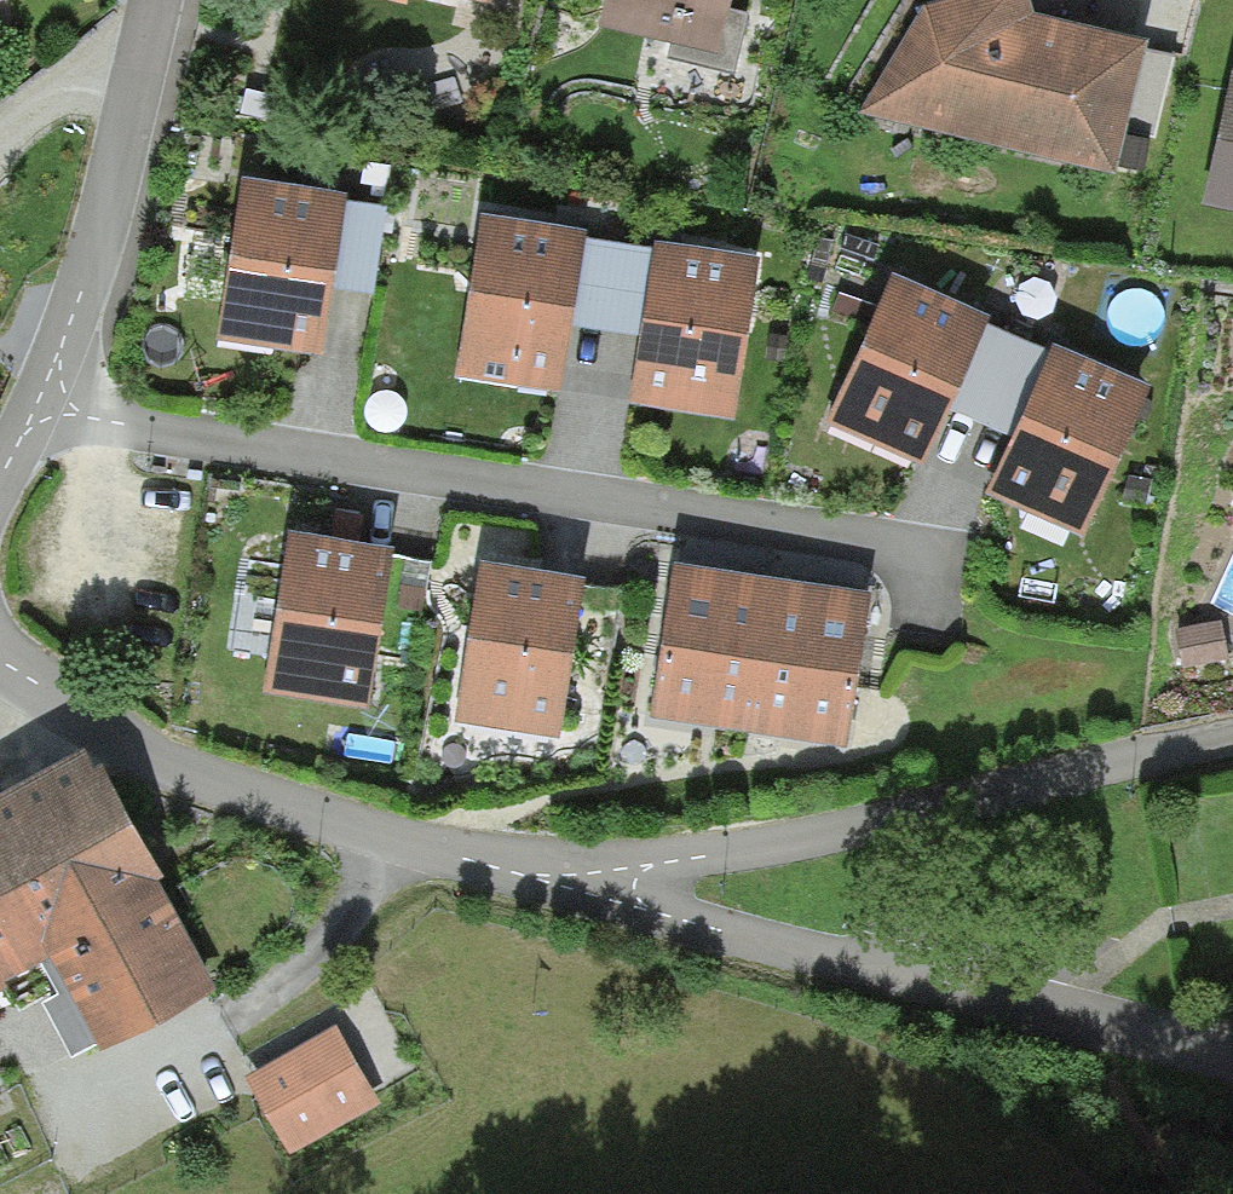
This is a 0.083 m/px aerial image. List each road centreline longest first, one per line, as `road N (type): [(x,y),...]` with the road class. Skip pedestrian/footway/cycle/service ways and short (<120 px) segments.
road 1 (residential): [(42,409),(936,559)]
road 2 (residential): [(540,878),(1150,1051),(1232,1066)]
road 3 (residential): [(540,878),(709,860),(1232,747)]
road 4 (residential): [(0,656),(179,765),(387,845),(540,878)]
road 5 (residential): [(153,0),(42,409)]

